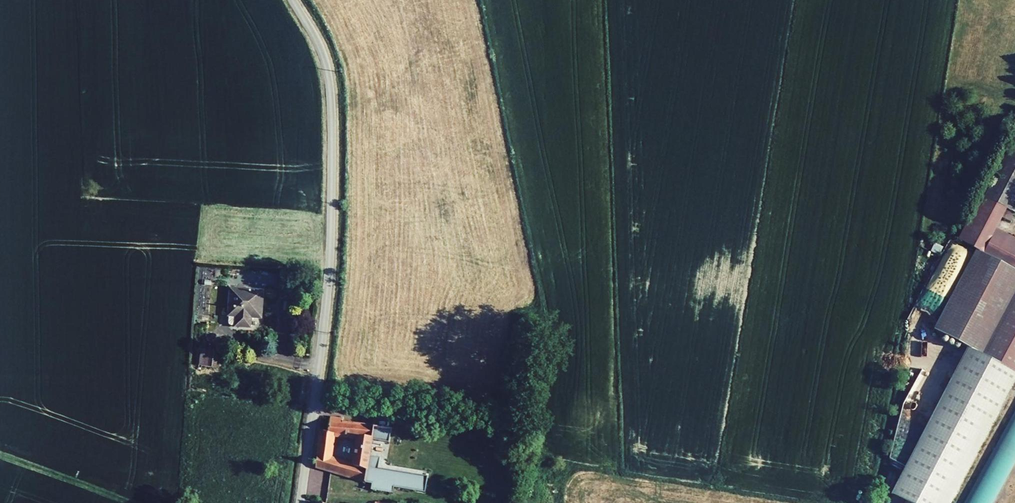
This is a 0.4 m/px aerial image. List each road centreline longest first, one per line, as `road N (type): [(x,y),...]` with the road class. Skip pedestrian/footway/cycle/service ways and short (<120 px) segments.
road 1 (residential): [(292,0),(323,58),(330,112),(329,266),(299,502)]

